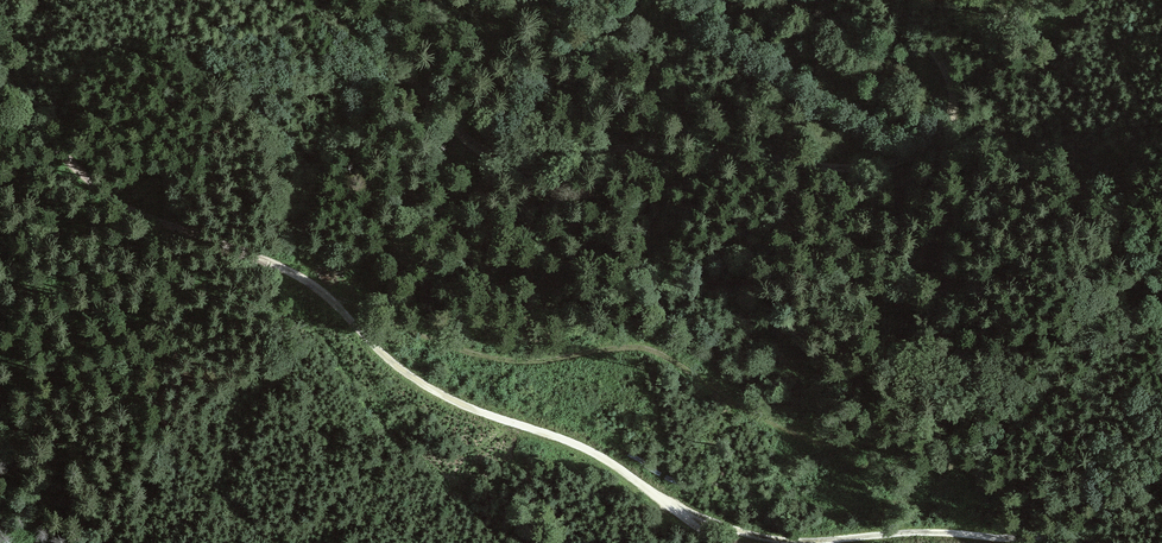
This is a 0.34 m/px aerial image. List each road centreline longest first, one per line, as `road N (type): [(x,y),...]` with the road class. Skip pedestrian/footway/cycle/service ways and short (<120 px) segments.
road 1 (track): [(292,273),(403,328),(505,362),(622,348),(665,354),(760,418),(807,440),(864,447),(935,447),(992,433),(1029,407),(1083,324),(1161,299)]
road 2 (track): [(320,0),(398,65),(485,154),(628,148),(844,169),(876,168),(937,142),(956,108),(945,69),(884,0)]
road 3 (track): [(724,542),(599,457),(396,367),(292,273),(133,213),(91,185),(59,148),(0,118)]
road 4 (track): [(1161,468),(1076,526),(1026,539),(925,532),(775,541),(675,508)]

